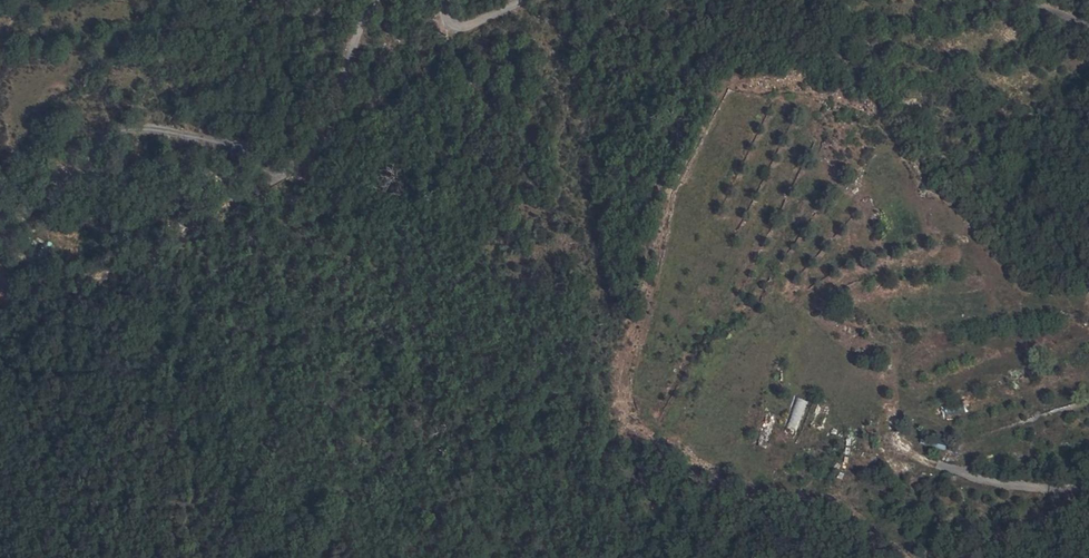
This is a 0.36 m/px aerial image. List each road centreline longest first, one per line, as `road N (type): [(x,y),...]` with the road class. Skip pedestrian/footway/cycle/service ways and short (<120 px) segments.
road 1 (unclassified): [(378,0),(338,55),(299,141),(274,155),(129,131),(98,143),(20,202),(0,205)]

